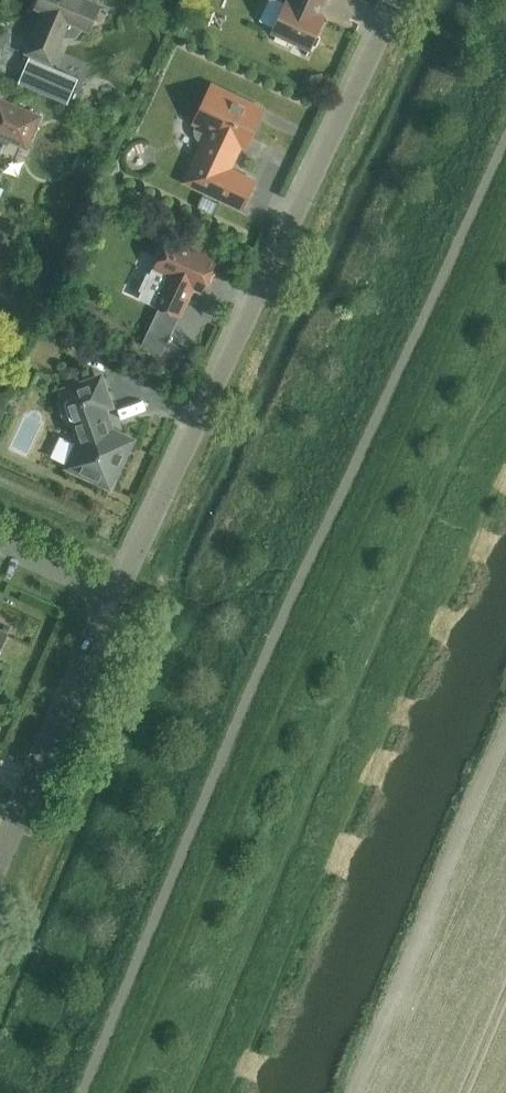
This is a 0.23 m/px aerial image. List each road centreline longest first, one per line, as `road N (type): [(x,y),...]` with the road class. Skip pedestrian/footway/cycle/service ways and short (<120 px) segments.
road 1 (unclassified): [(81,1092),(219,766),(505,133)]
road 2 (residential): [(398,0),(115,593)]
road 3 (residential): [(0,851),(115,593)]
road 4 (residential): [(115,593),(0,541)]

